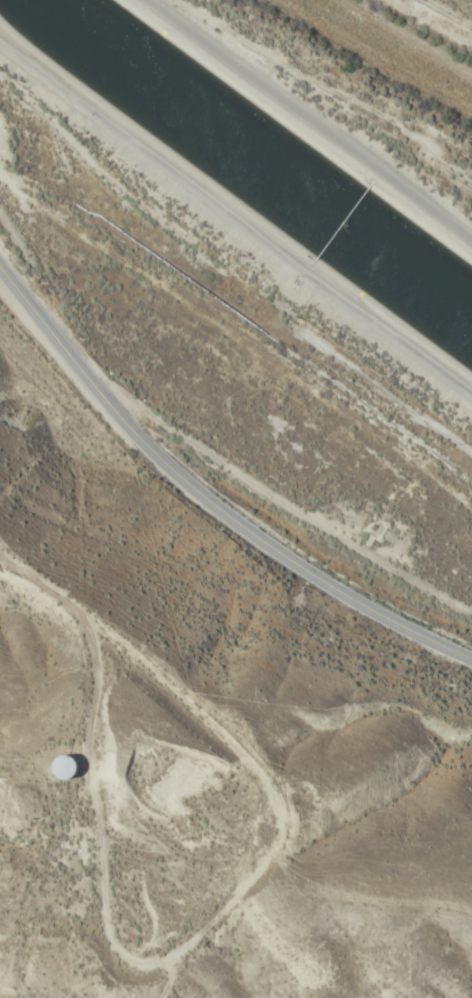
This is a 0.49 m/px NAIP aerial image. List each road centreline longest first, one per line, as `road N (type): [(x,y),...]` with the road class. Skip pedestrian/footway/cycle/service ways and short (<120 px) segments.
road 1 (track): [(153,668),(89,613),(92,849),(102,929),(140,960),(275,843),(272,781),(153,668)]
road 2 (tertiary): [(471,656),(322,575),(219,500),(124,413),(0,263)]

